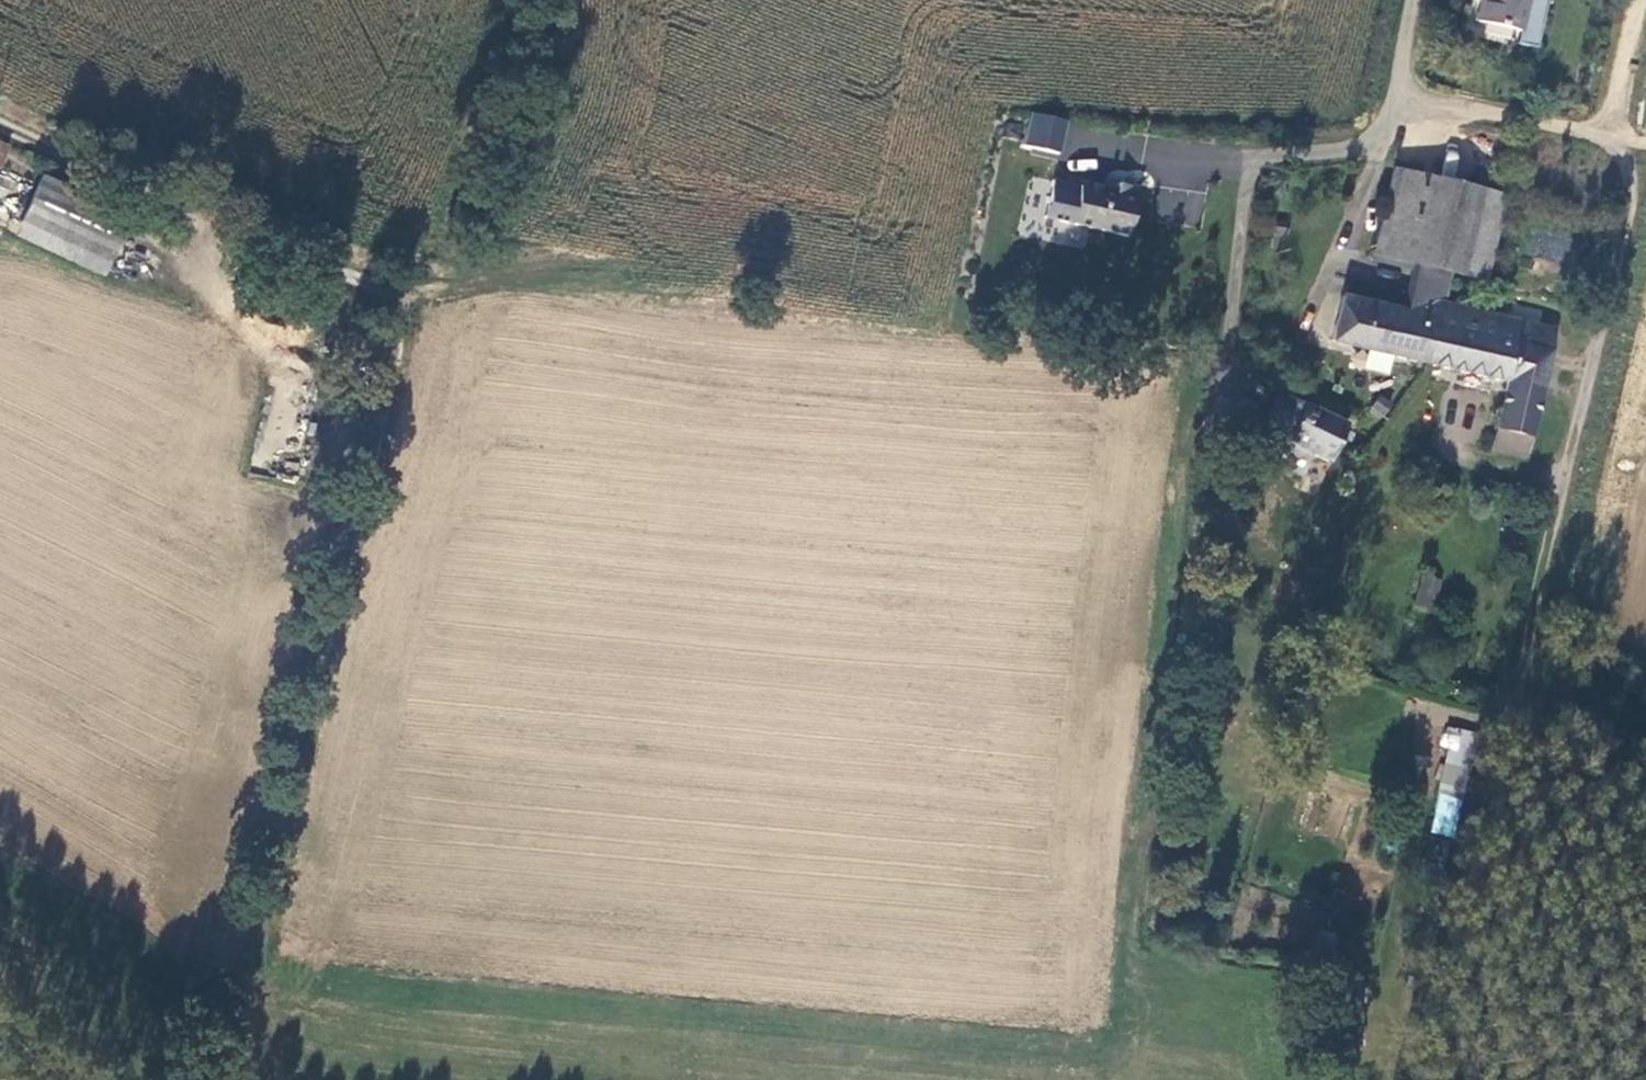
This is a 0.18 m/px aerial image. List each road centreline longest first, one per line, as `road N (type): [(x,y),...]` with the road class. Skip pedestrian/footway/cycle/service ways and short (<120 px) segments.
road 1 (unclassified): [(1411,0),(1378,147)]

